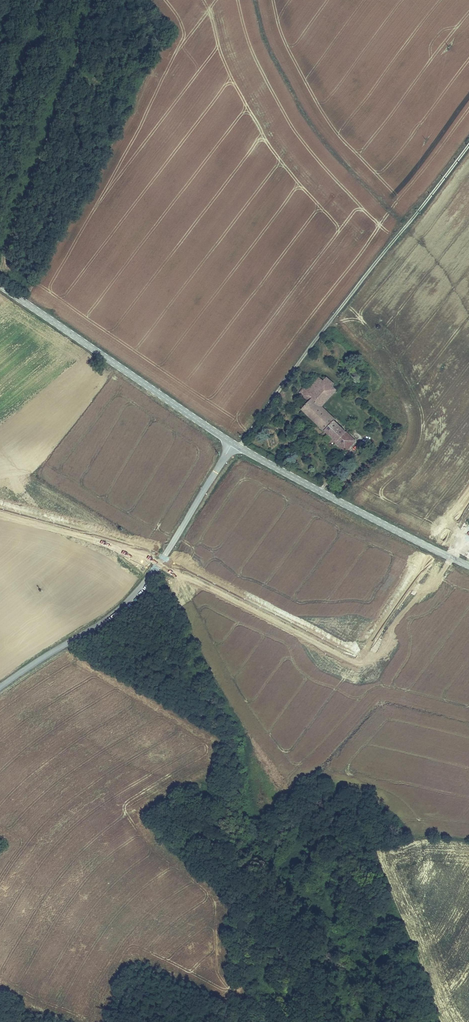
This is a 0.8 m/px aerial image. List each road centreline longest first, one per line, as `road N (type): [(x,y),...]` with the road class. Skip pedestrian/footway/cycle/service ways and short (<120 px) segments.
road 1 (unclassified): [(0,687),(135,593),(233,443)]
road 2 (tertiary): [(233,443),(0,285)]
road 3 (tertiary): [(468,566),(233,443)]

